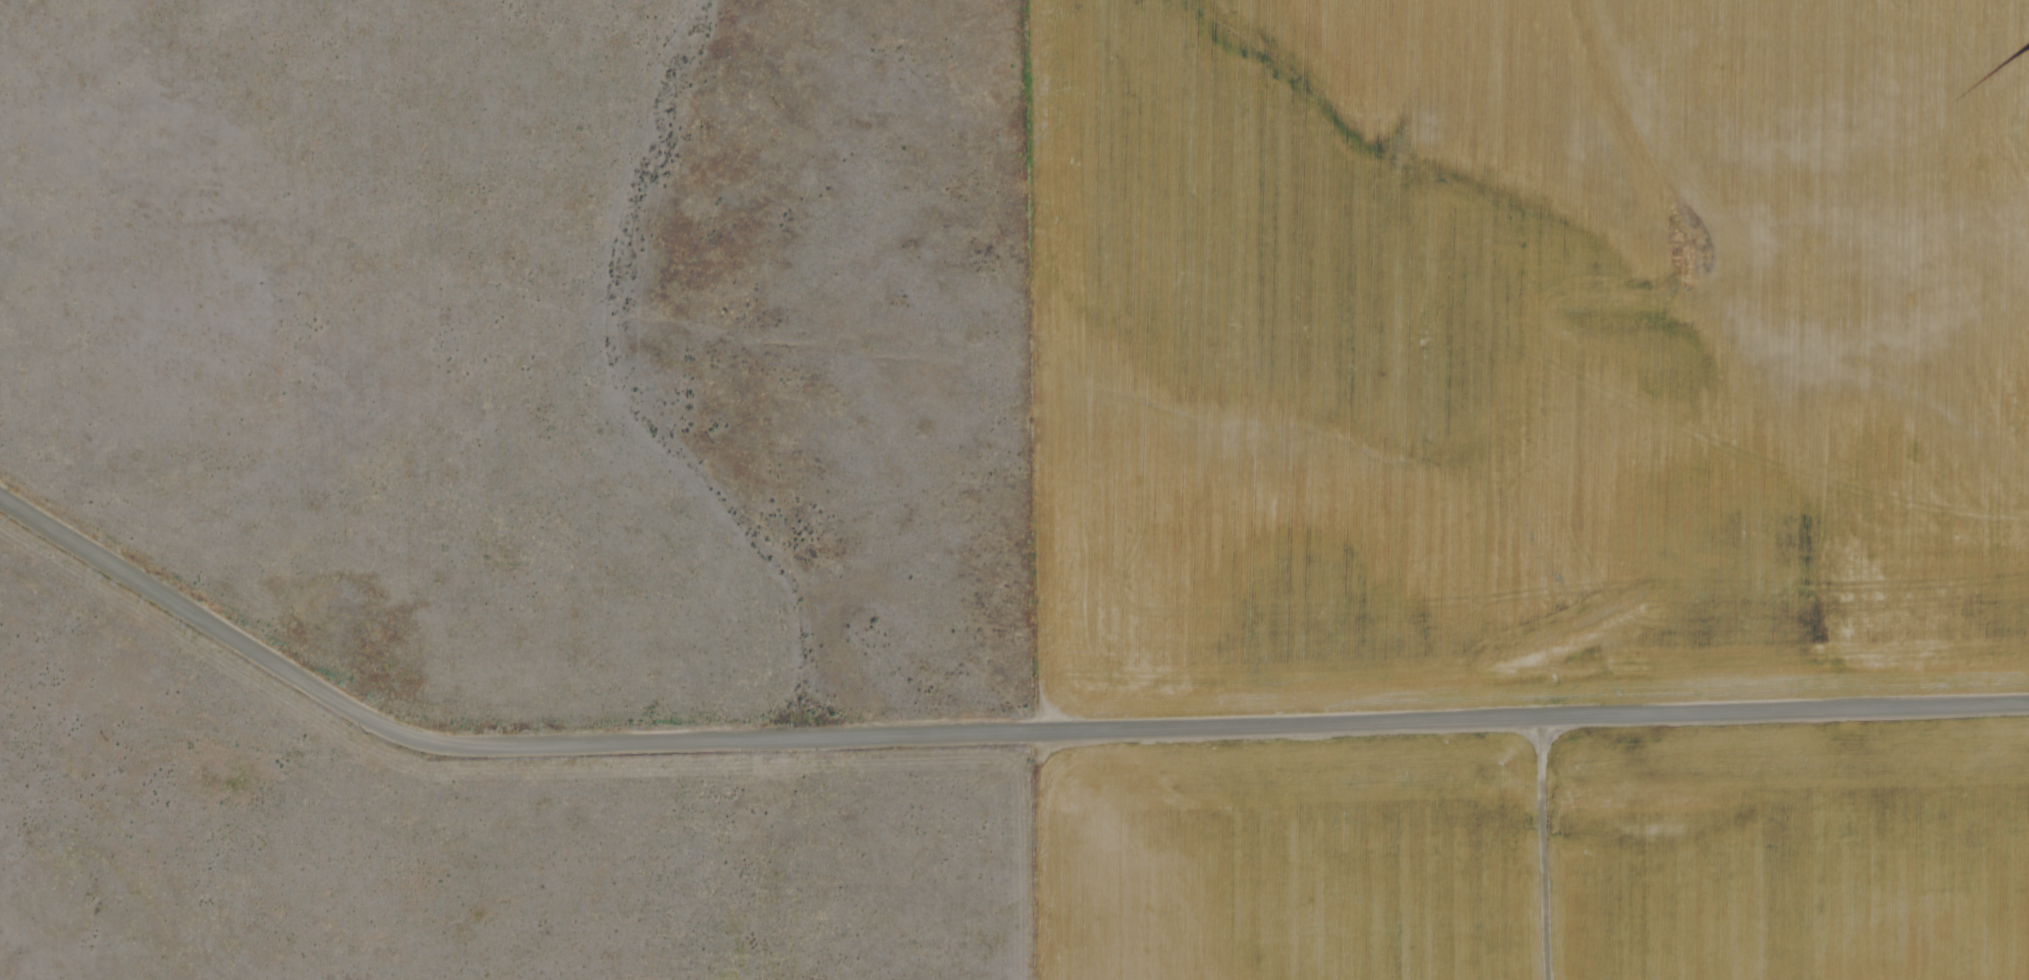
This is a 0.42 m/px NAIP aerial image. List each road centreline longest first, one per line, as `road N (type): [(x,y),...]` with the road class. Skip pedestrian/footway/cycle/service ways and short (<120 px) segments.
road 1 (residential): [(0,493),(373,716),(455,739),(2028,697)]

